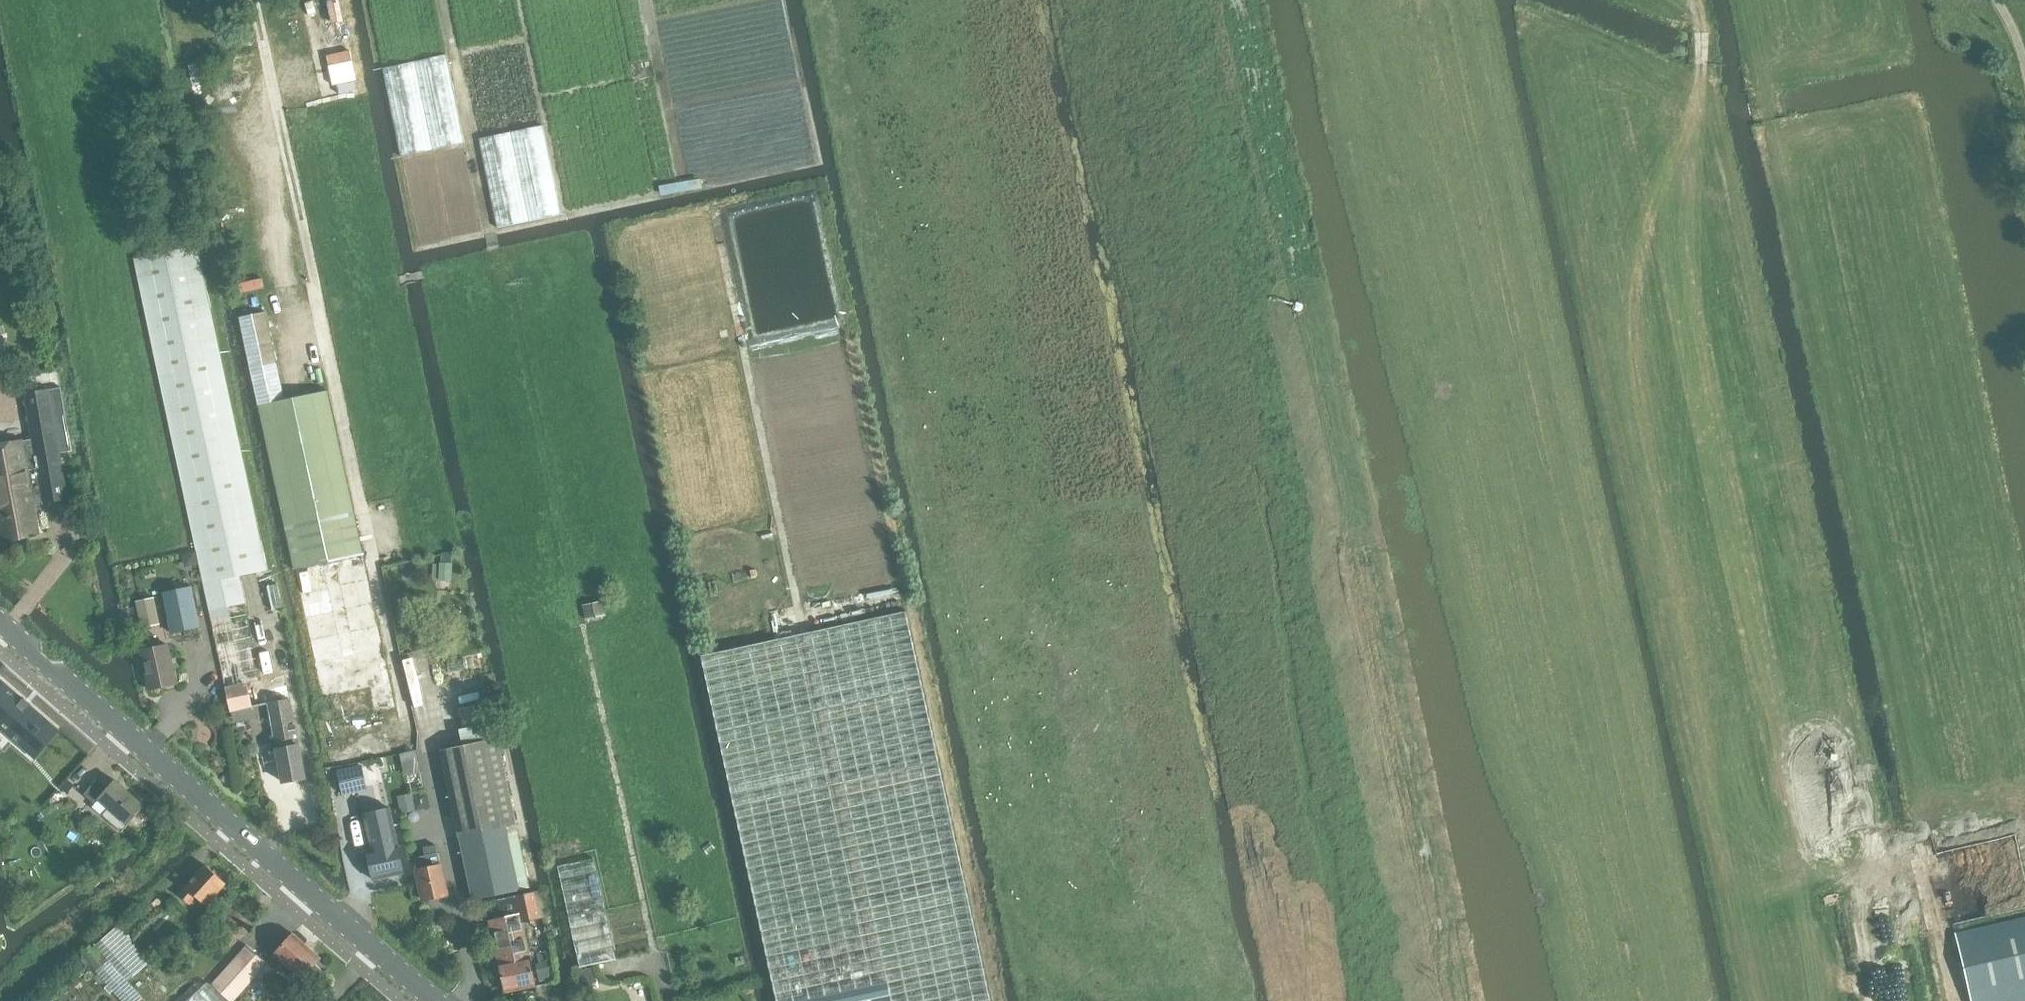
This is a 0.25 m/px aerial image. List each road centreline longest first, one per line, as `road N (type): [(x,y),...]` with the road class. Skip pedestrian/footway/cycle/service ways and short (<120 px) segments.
road 1 (tertiary): [(433,1000),(0,624)]
road 2 (track): [(585,627),(657,953)]
road 3 (track): [(444,0),(491,224)]
road 4 (track): [(646,0),(682,176)]

